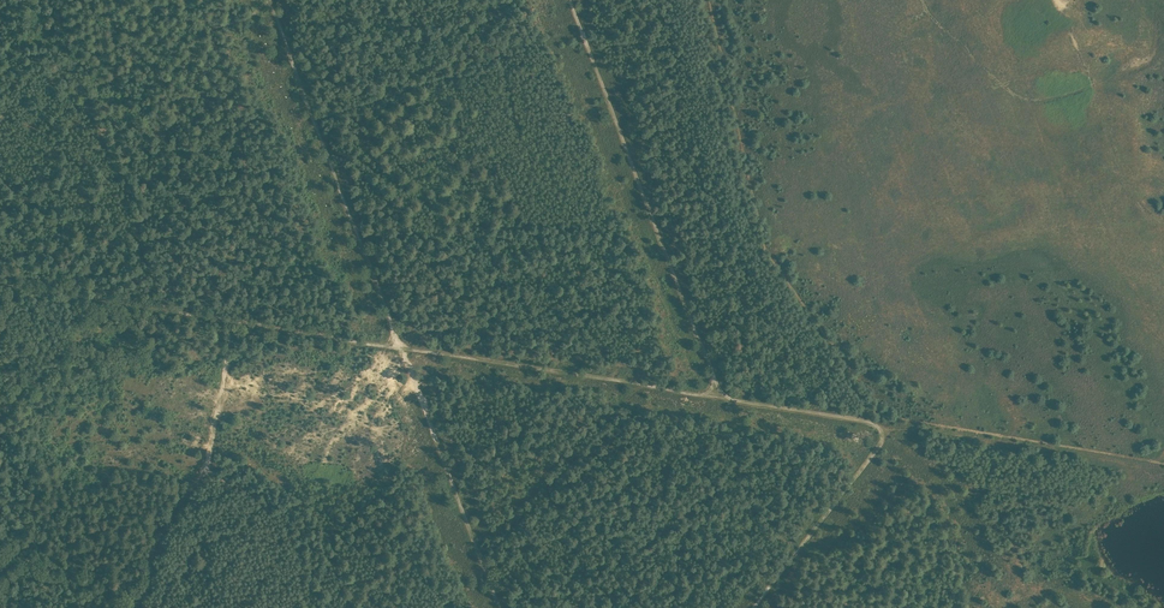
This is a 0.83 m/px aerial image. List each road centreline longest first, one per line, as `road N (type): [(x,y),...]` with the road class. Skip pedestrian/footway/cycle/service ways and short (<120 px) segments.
road 1 (track): [(725,396),(232,319)]
road 2 (track): [(571,0),(725,396)]
road 3 (track): [(886,424),(879,447),(755,607)]
road 4 (track): [(165,311),(0,282)]
road 5 (track): [(137,607),(22,558)]

